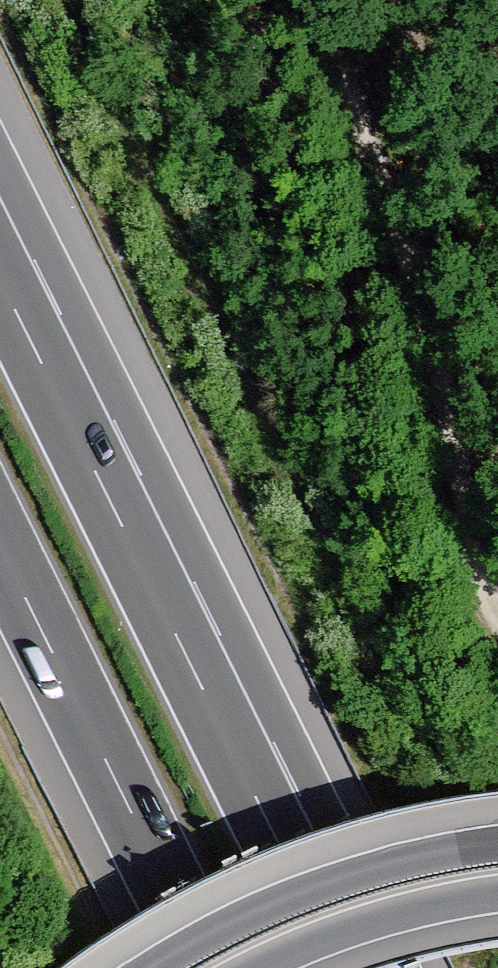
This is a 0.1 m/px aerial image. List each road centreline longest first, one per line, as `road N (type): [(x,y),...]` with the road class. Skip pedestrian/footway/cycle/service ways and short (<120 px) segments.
road 1 (motorway): [(341,967),(0,277)]
road 2 (track): [(321,0),(413,248),(497,608)]
road 3 (motorway): [(0,553),(205,967)]
road 4 (motorway): [(497,840),(422,853),(283,897),(148,967)]
road 5 (motorway): [(267,967),(390,922),(497,901)]

